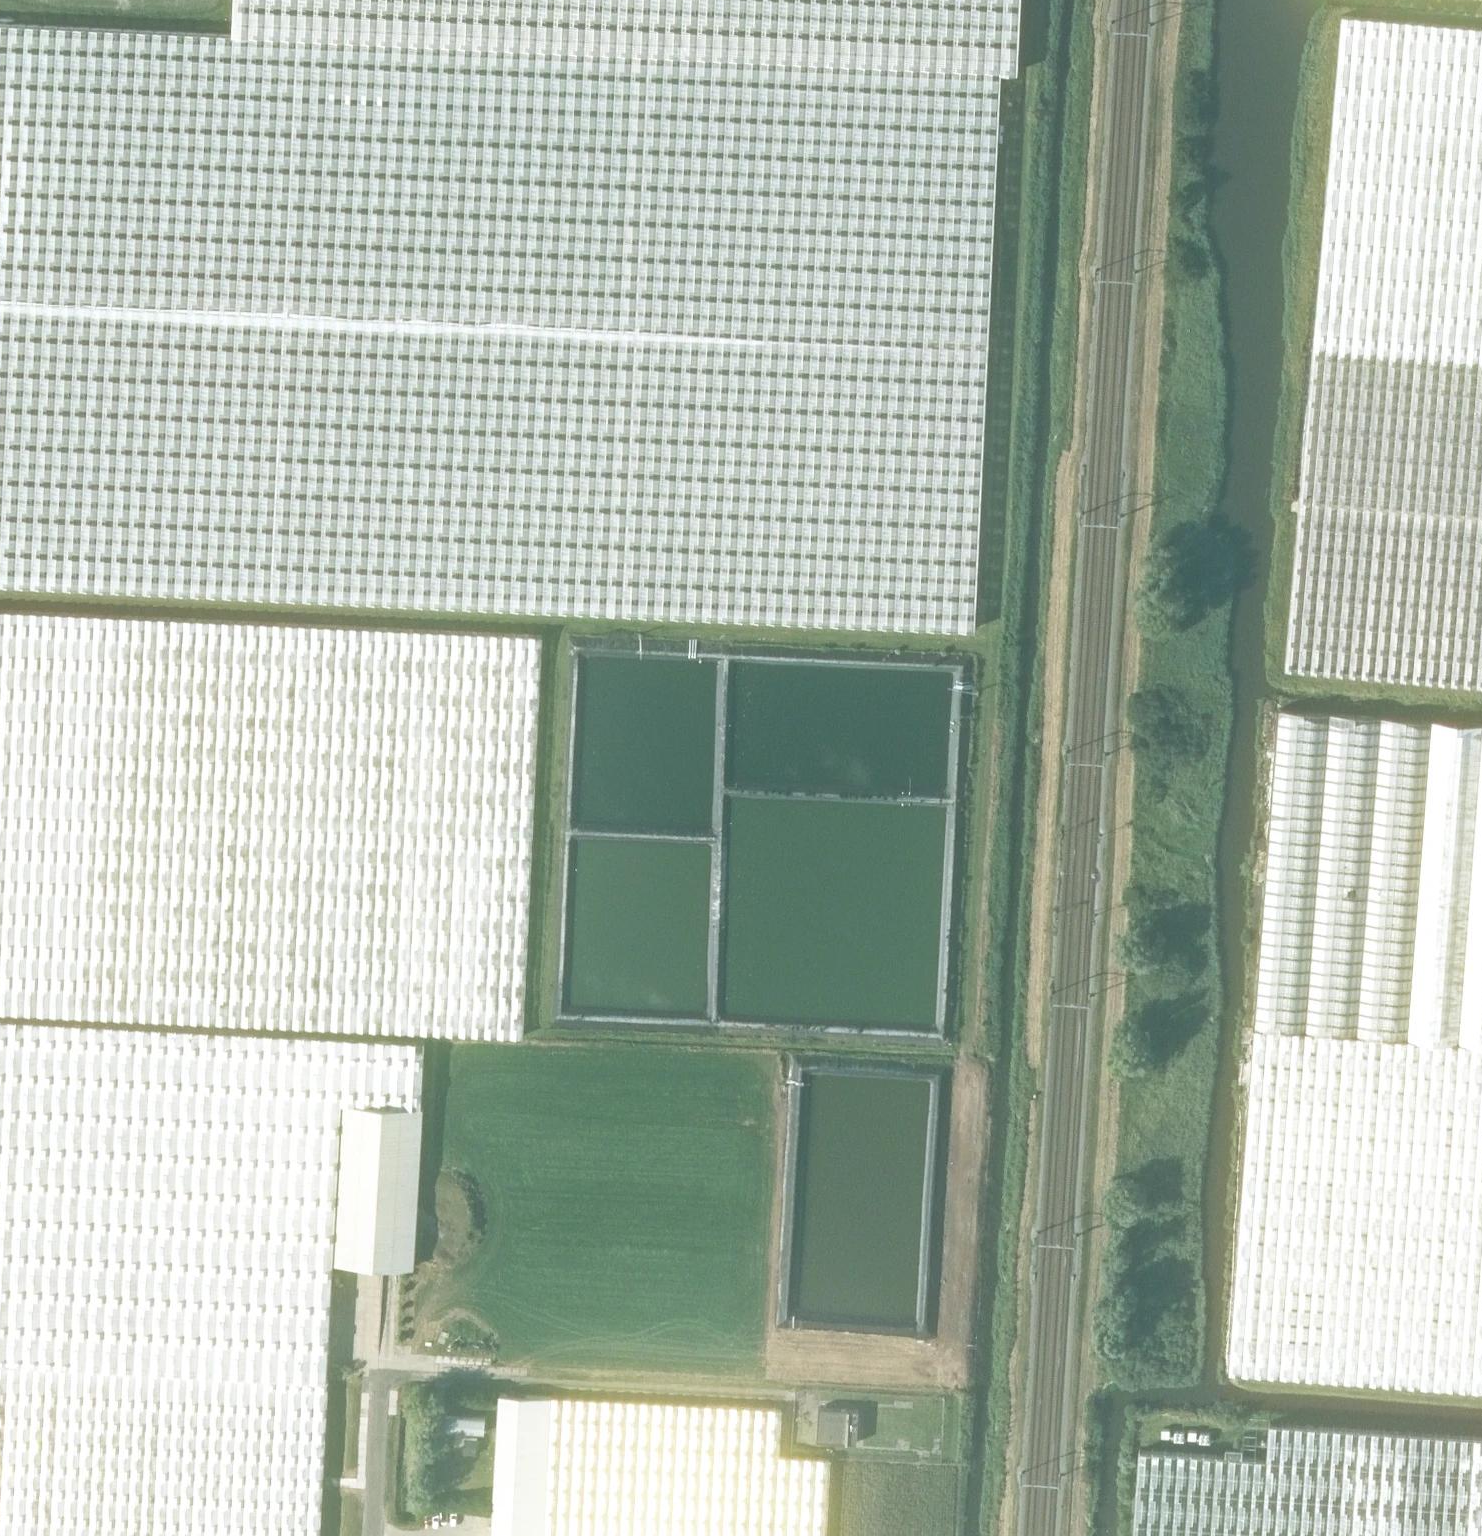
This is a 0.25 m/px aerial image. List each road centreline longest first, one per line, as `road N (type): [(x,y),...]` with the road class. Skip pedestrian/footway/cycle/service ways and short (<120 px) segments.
road 1 (unclassified): [(371,1535),(380,1373),(790,1399)]

